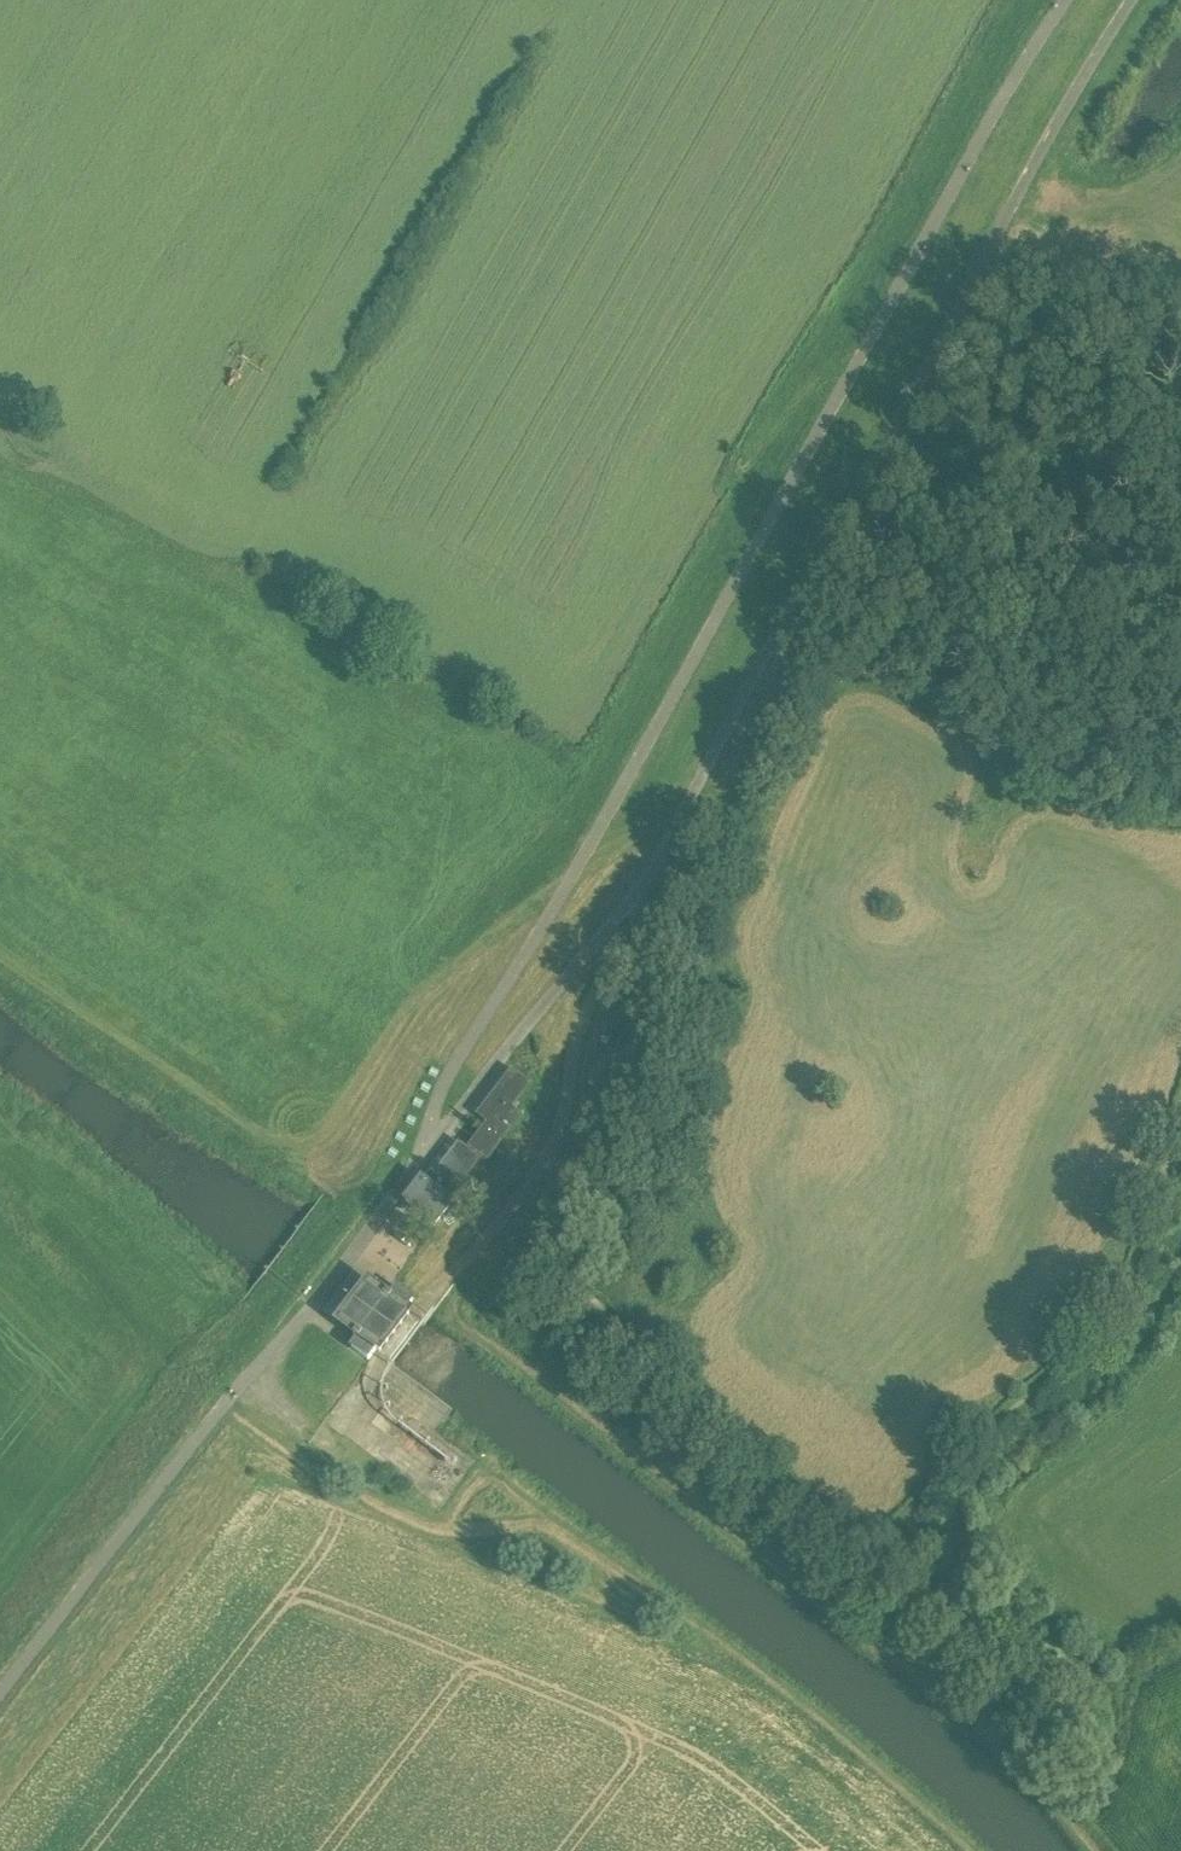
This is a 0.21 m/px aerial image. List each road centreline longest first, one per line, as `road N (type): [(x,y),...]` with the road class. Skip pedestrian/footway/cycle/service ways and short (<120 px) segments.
road 1 (unclassified): [(1139,0),(640,893),(409,1168)]
road 2 (track): [(396,1342),(535,1175),(558,1130),(591,1001),(630,933),(640,893)]

